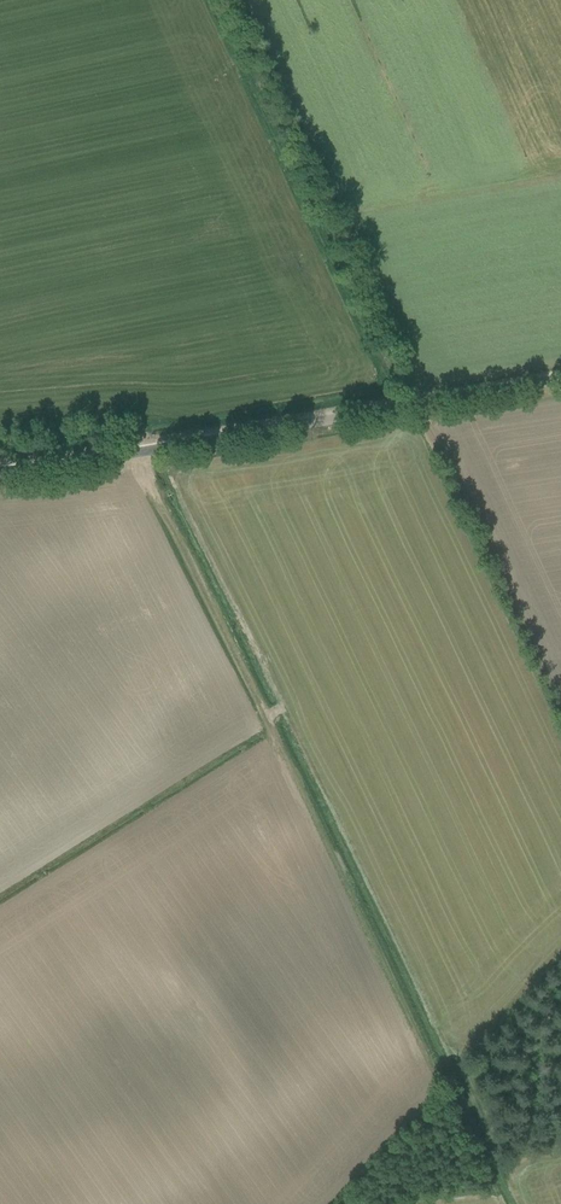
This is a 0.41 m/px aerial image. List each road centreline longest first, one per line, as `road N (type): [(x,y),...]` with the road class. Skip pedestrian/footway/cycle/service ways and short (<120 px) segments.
road 1 (unclassified): [(0,475),(560,376)]

